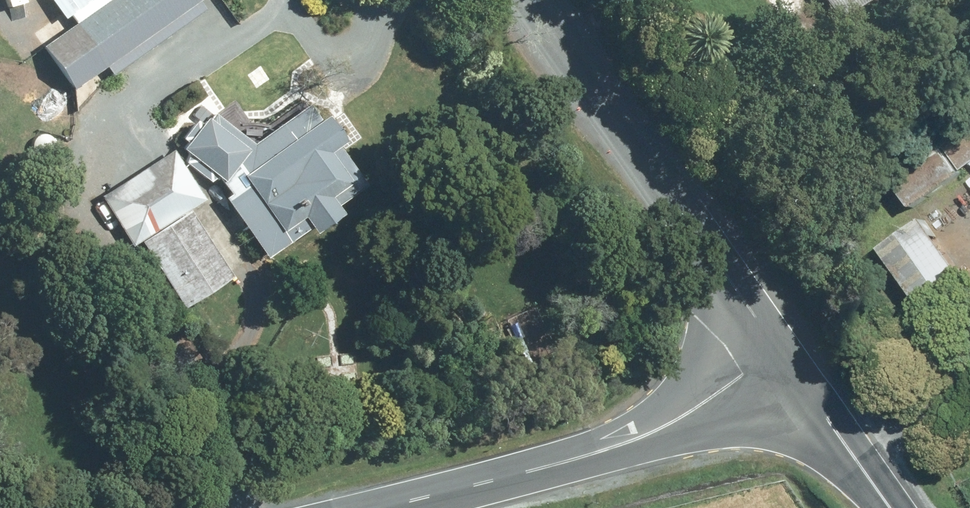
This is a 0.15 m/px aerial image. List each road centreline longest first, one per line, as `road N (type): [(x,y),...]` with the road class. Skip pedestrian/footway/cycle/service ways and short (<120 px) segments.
road 1 (secondary): [(533,0),(780,349)]
road 2 (secondary): [(388,507),(654,432),(780,349)]
road 3 (secondary): [(780,349),(891,507)]

